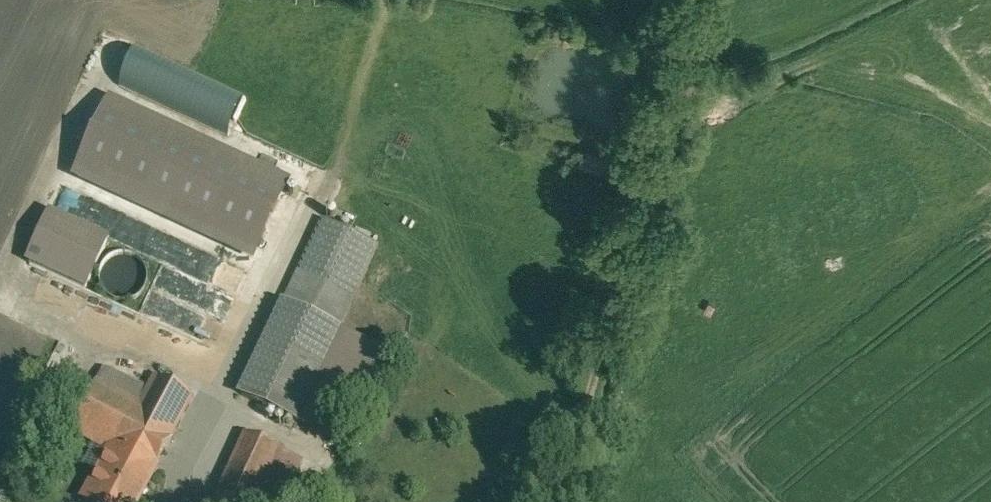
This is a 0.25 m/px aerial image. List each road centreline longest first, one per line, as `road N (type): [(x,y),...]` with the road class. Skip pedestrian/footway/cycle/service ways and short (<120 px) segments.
road 1 (track): [(719,0),(624,419),(584,501)]

